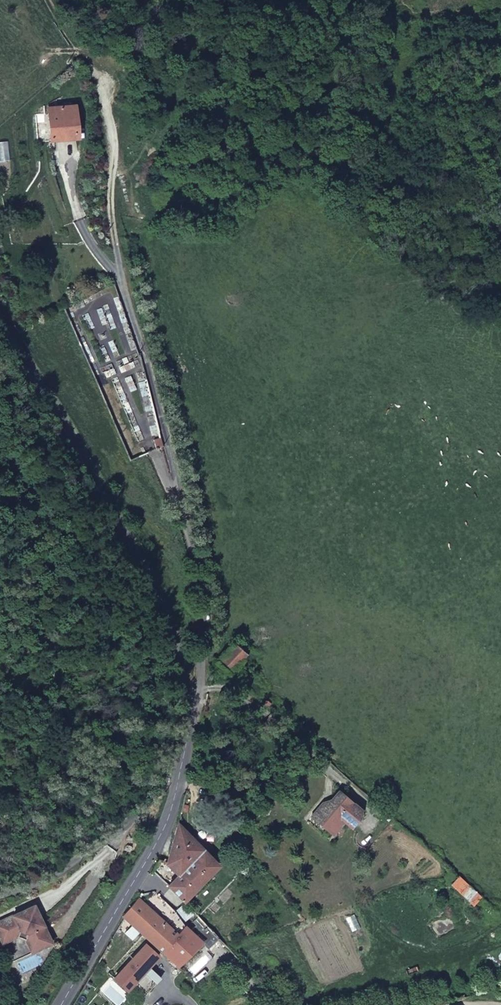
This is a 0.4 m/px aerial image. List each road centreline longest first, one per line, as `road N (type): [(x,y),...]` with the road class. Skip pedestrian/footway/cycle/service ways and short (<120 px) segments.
road 1 (unclassified): [(188,693),(202,674),(204,597),(119,283),(112,138),(95,76)]
road 2 (secondary): [(188,693),(150,588),(0,334)]
road 3 (secondary): [(62,1004),(141,869),(177,781)]
road 4 (unclassified): [(177,781),(71,864),(0,894)]

